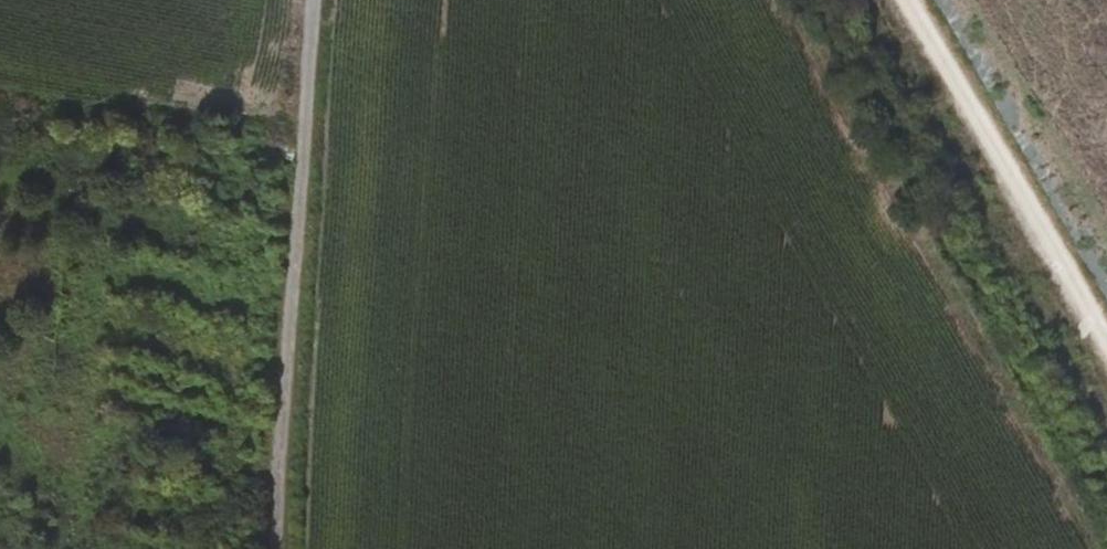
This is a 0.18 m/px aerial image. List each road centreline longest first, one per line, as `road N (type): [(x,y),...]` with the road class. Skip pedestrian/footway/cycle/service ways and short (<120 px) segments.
road 1 (track): [(302,548),(341,0)]
road 2 (track): [(1106,346),(909,0)]

